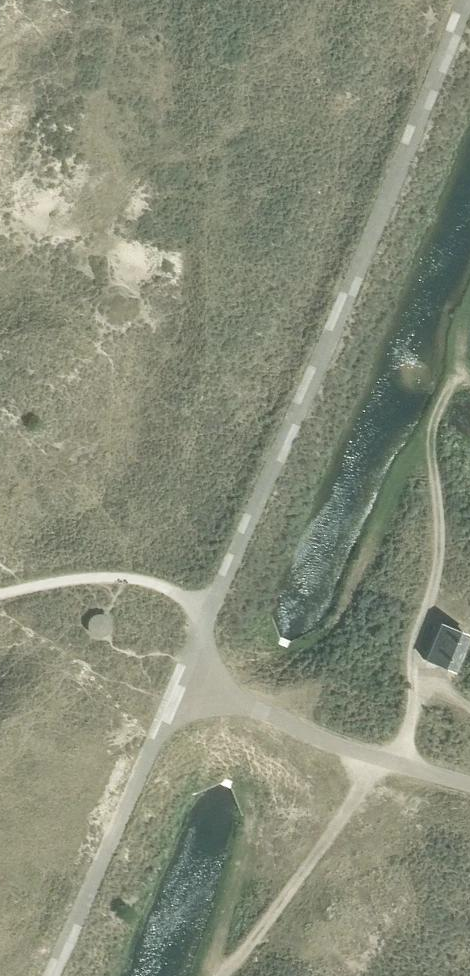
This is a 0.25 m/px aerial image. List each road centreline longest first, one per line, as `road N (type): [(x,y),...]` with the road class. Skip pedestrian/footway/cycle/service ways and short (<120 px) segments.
road 1 (track): [(469,310),(461,376),(436,422),(440,559),(414,650),(413,722),(401,750),(366,778),(222,975)]
road 2 (track): [(210,608),(467,0)]
road 3 (track): [(52,975),(210,608)]
road 4 (track): [(469,784),(325,740),(184,673)]

